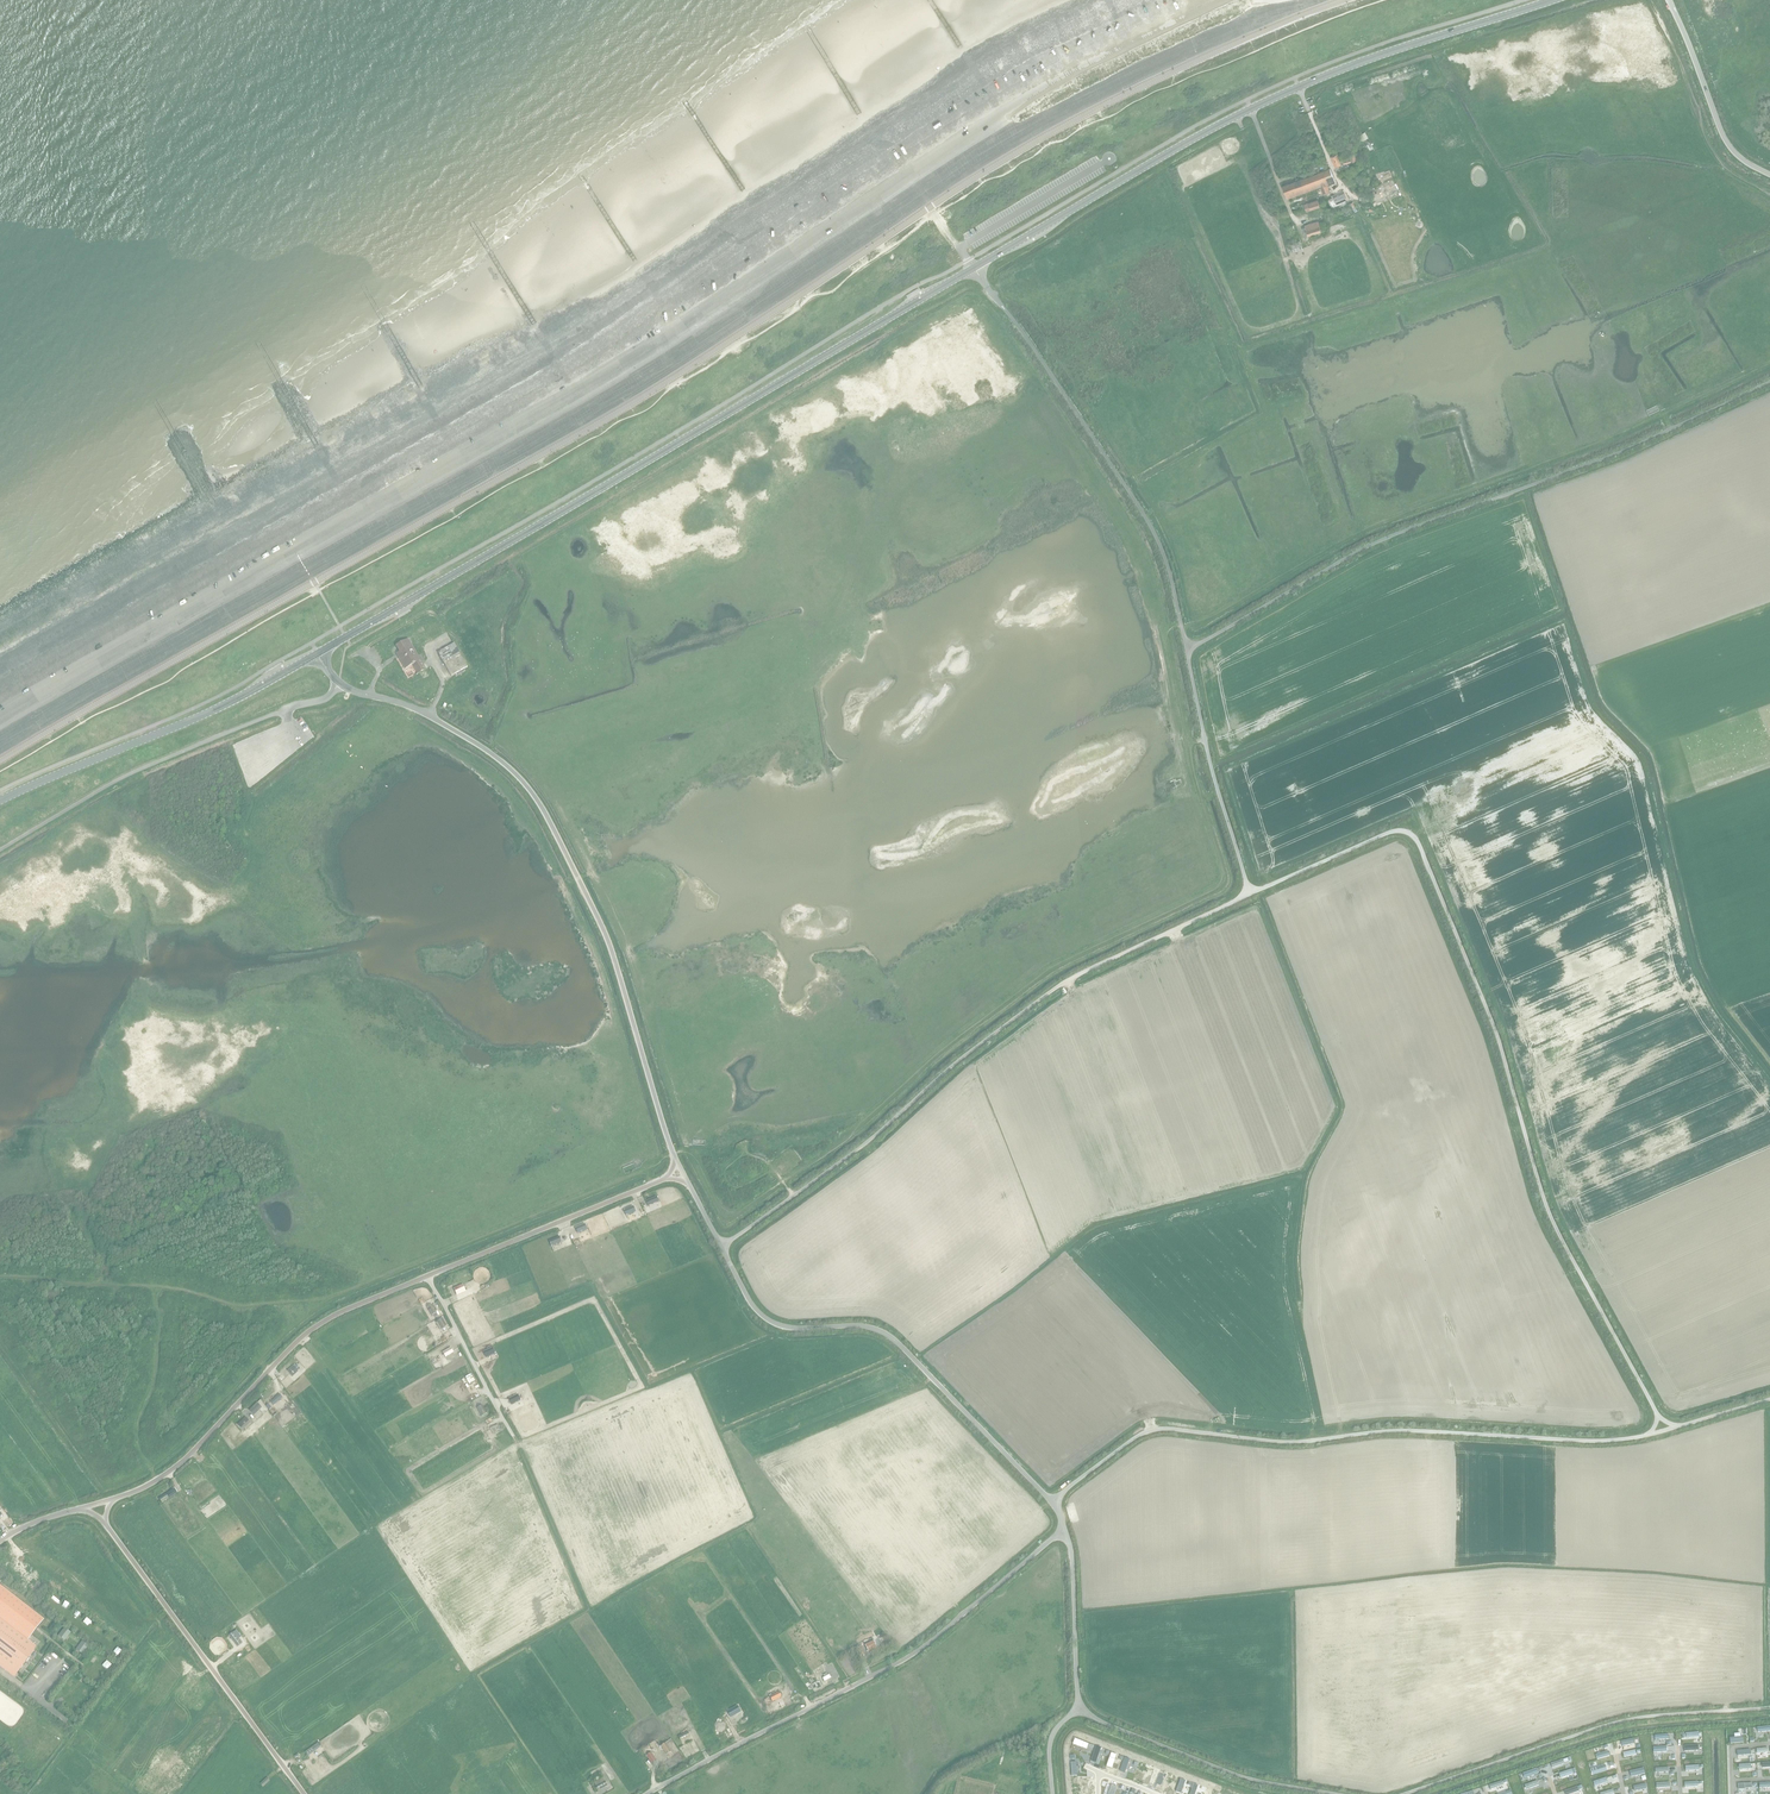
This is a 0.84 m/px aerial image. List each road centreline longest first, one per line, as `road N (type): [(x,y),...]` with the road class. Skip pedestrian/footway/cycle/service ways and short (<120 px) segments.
road 1 (unclassified): [(1344,0),(1043,136),(675,376),(0,763)]
road 2 (unclassified): [(1250,894),(1388,834),(1416,838),(1498,1034),(1554,1222),(1658,1413)]
road 3 (secondary): [(317,653),(973,268)]
road 4 (secondary): [(973,268),(1262,103),(1552,0)]
road 5 (unclassified): [(1188,650),(1377,543),(1603,460),(1769,384)]
road 6 (unclassified): [(722,1246),(842,1164),(1041,999),(1250,894)]
road 7 (unclassified): [(1053,1501),(1151,1431),(1302,1442),(1413,1430),(1592,1441),(1648,1436)]
road 8 (unclassified): [(675,1154),(610,943),(539,801),(483,747),(408,705),(340,684)]
road 9 (unclassified): [(647,1793),(911,1655),(1066,1530)]
road 10 (unclassified): [(1053,1501),(900,1343),(867,1327),(795,1328),(767,1320),(722,1246)]
road 11 (unclassified): [(1188,650),(1153,530),(973,268)]
road 12 (unclassified): [(114,1498),(157,1481),(190,1455),(304,1335),(428,1275)]
road 13 (unclassified): [(1406,1793),(1604,1726),(1769,1707)]
road 14 (secondary): [(0,803),(208,712),(317,653)]
road 15 (unclassified): [(305,1793),(105,1524)]
road 16 (unclassified): [(1335,1793),(1230,1772),(1078,1708)]
road 17 (unclassified): [(1250,894),(1188,650)]
road 18 (unclassified): [(428,1275),(661,1180)]
road 19 (unclassified): [(1769,174),(1728,144),(1670,0)]
road 20 (track): [(157,1481),(138,1444),(159,1342),(154,1287)]
road 21 (unclassified): [(428,1275),(513,1434)]
road 22 (unclassified): [(1078,1708),(1066,1530)]

